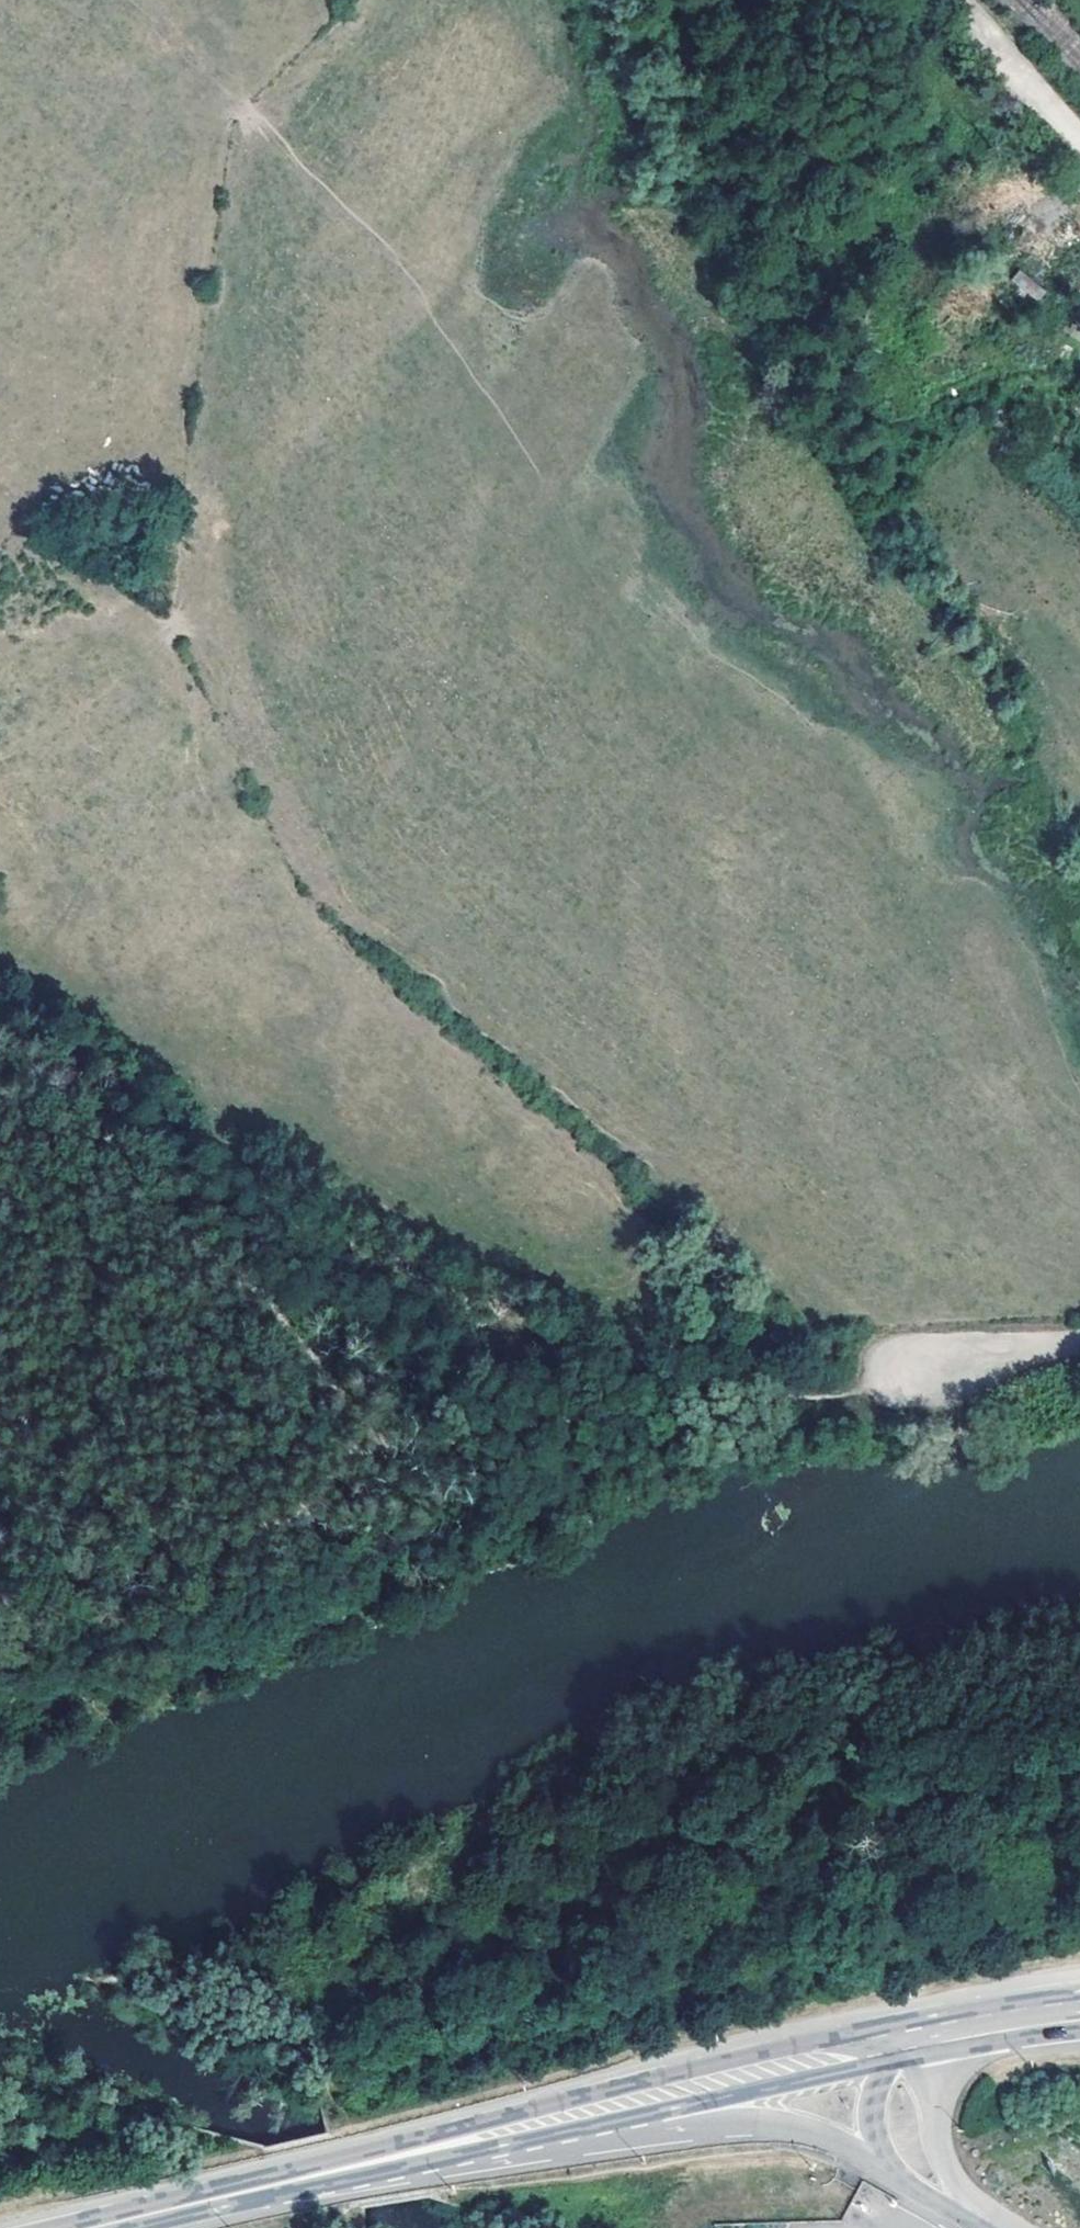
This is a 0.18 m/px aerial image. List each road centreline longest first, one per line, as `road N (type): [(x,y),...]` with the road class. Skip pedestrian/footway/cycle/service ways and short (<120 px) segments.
road 1 (secondary): [(663,2097),(110,2227)]
road 2 (track): [(1079,1345),(763,1364)]
road 3 (secondary): [(894,2041),(663,2097)]
road 4 (residential): [(663,2097),(829,2132),(881,2164)]
road 5 (track): [(1079,148),(957,0)]
road 6 (residential): [(975,2206),(951,2170),(922,2034)]
road 7 (secondary): [(1079,2009),(922,2034)]
road 8 (residential): [(894,2041),(874,2078),(864,2129),(881,2164)]

